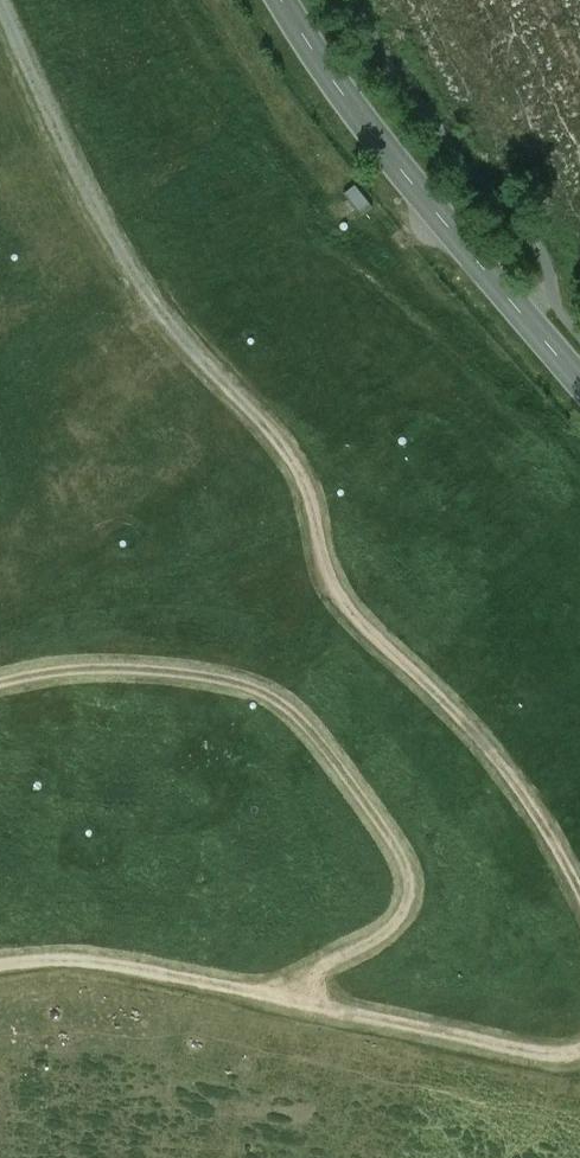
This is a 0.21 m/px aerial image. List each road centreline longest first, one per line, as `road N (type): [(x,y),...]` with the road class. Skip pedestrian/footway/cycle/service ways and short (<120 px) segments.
road 1 (tertiary): [(281,0),(401,170),(579,384)]

